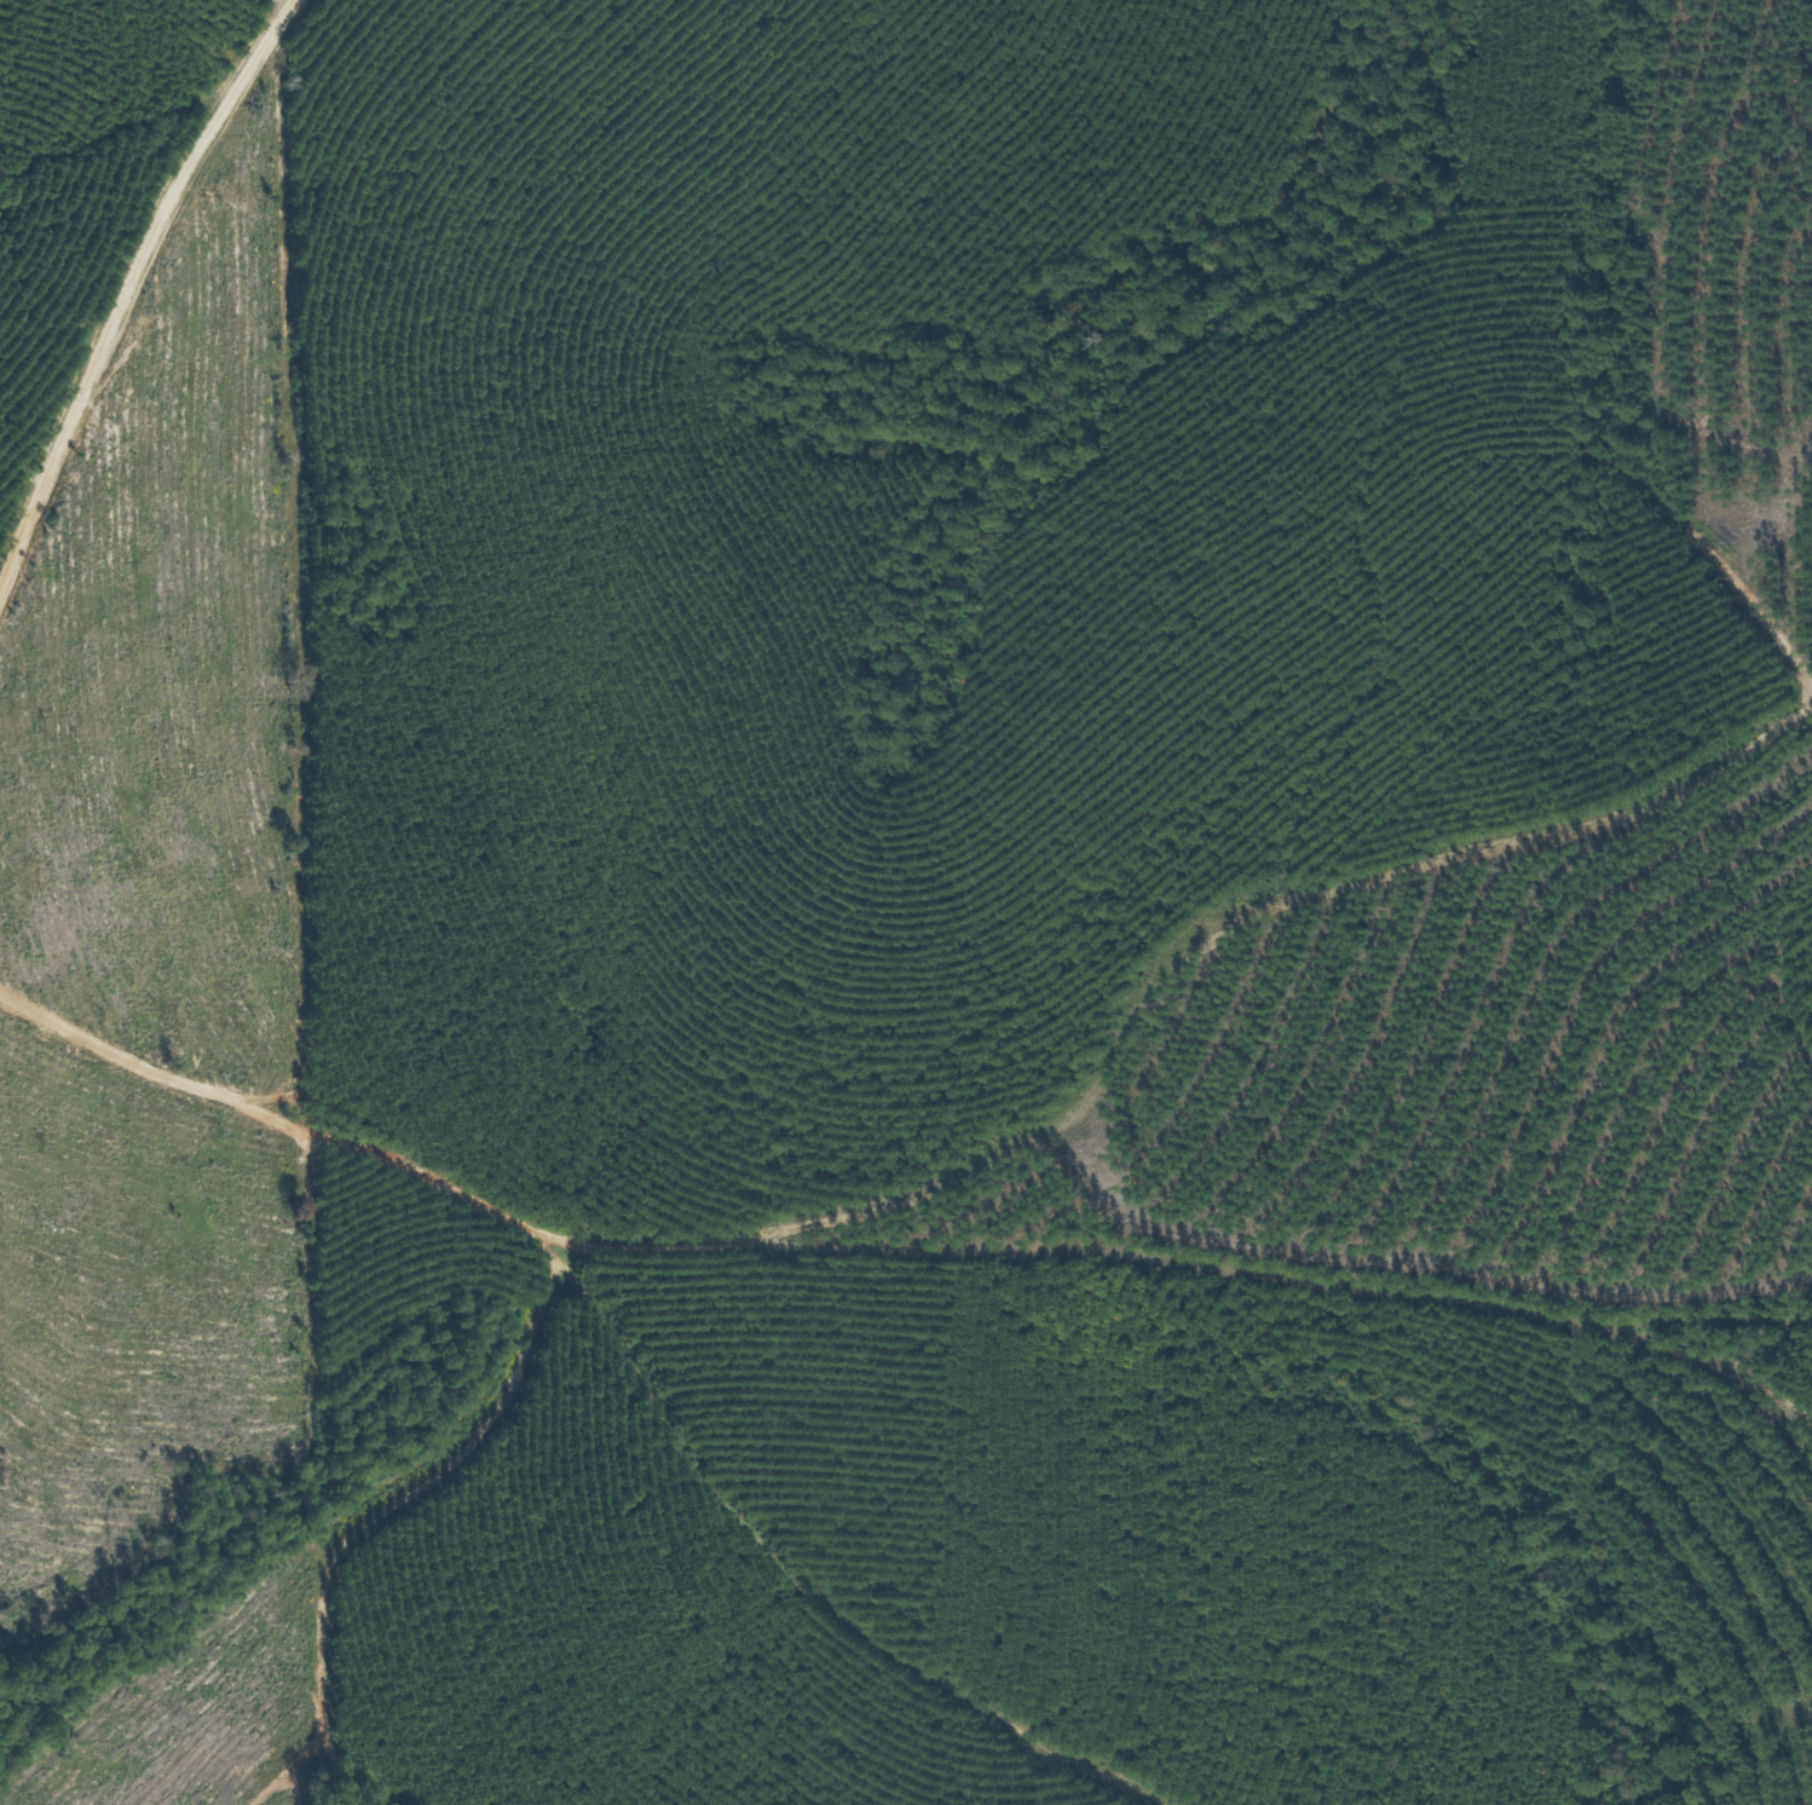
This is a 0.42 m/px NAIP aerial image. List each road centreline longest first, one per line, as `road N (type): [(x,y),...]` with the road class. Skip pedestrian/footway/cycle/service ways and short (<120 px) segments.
road 1 (residential): [(0,1065),(154,1146),(531,1230),(596,1146),(692,929),(710,730),(710,393),(687,369),(680,266),(627,122),(555,56),(411,13),(308,13),(261,44),(154,212),(0,484)]

